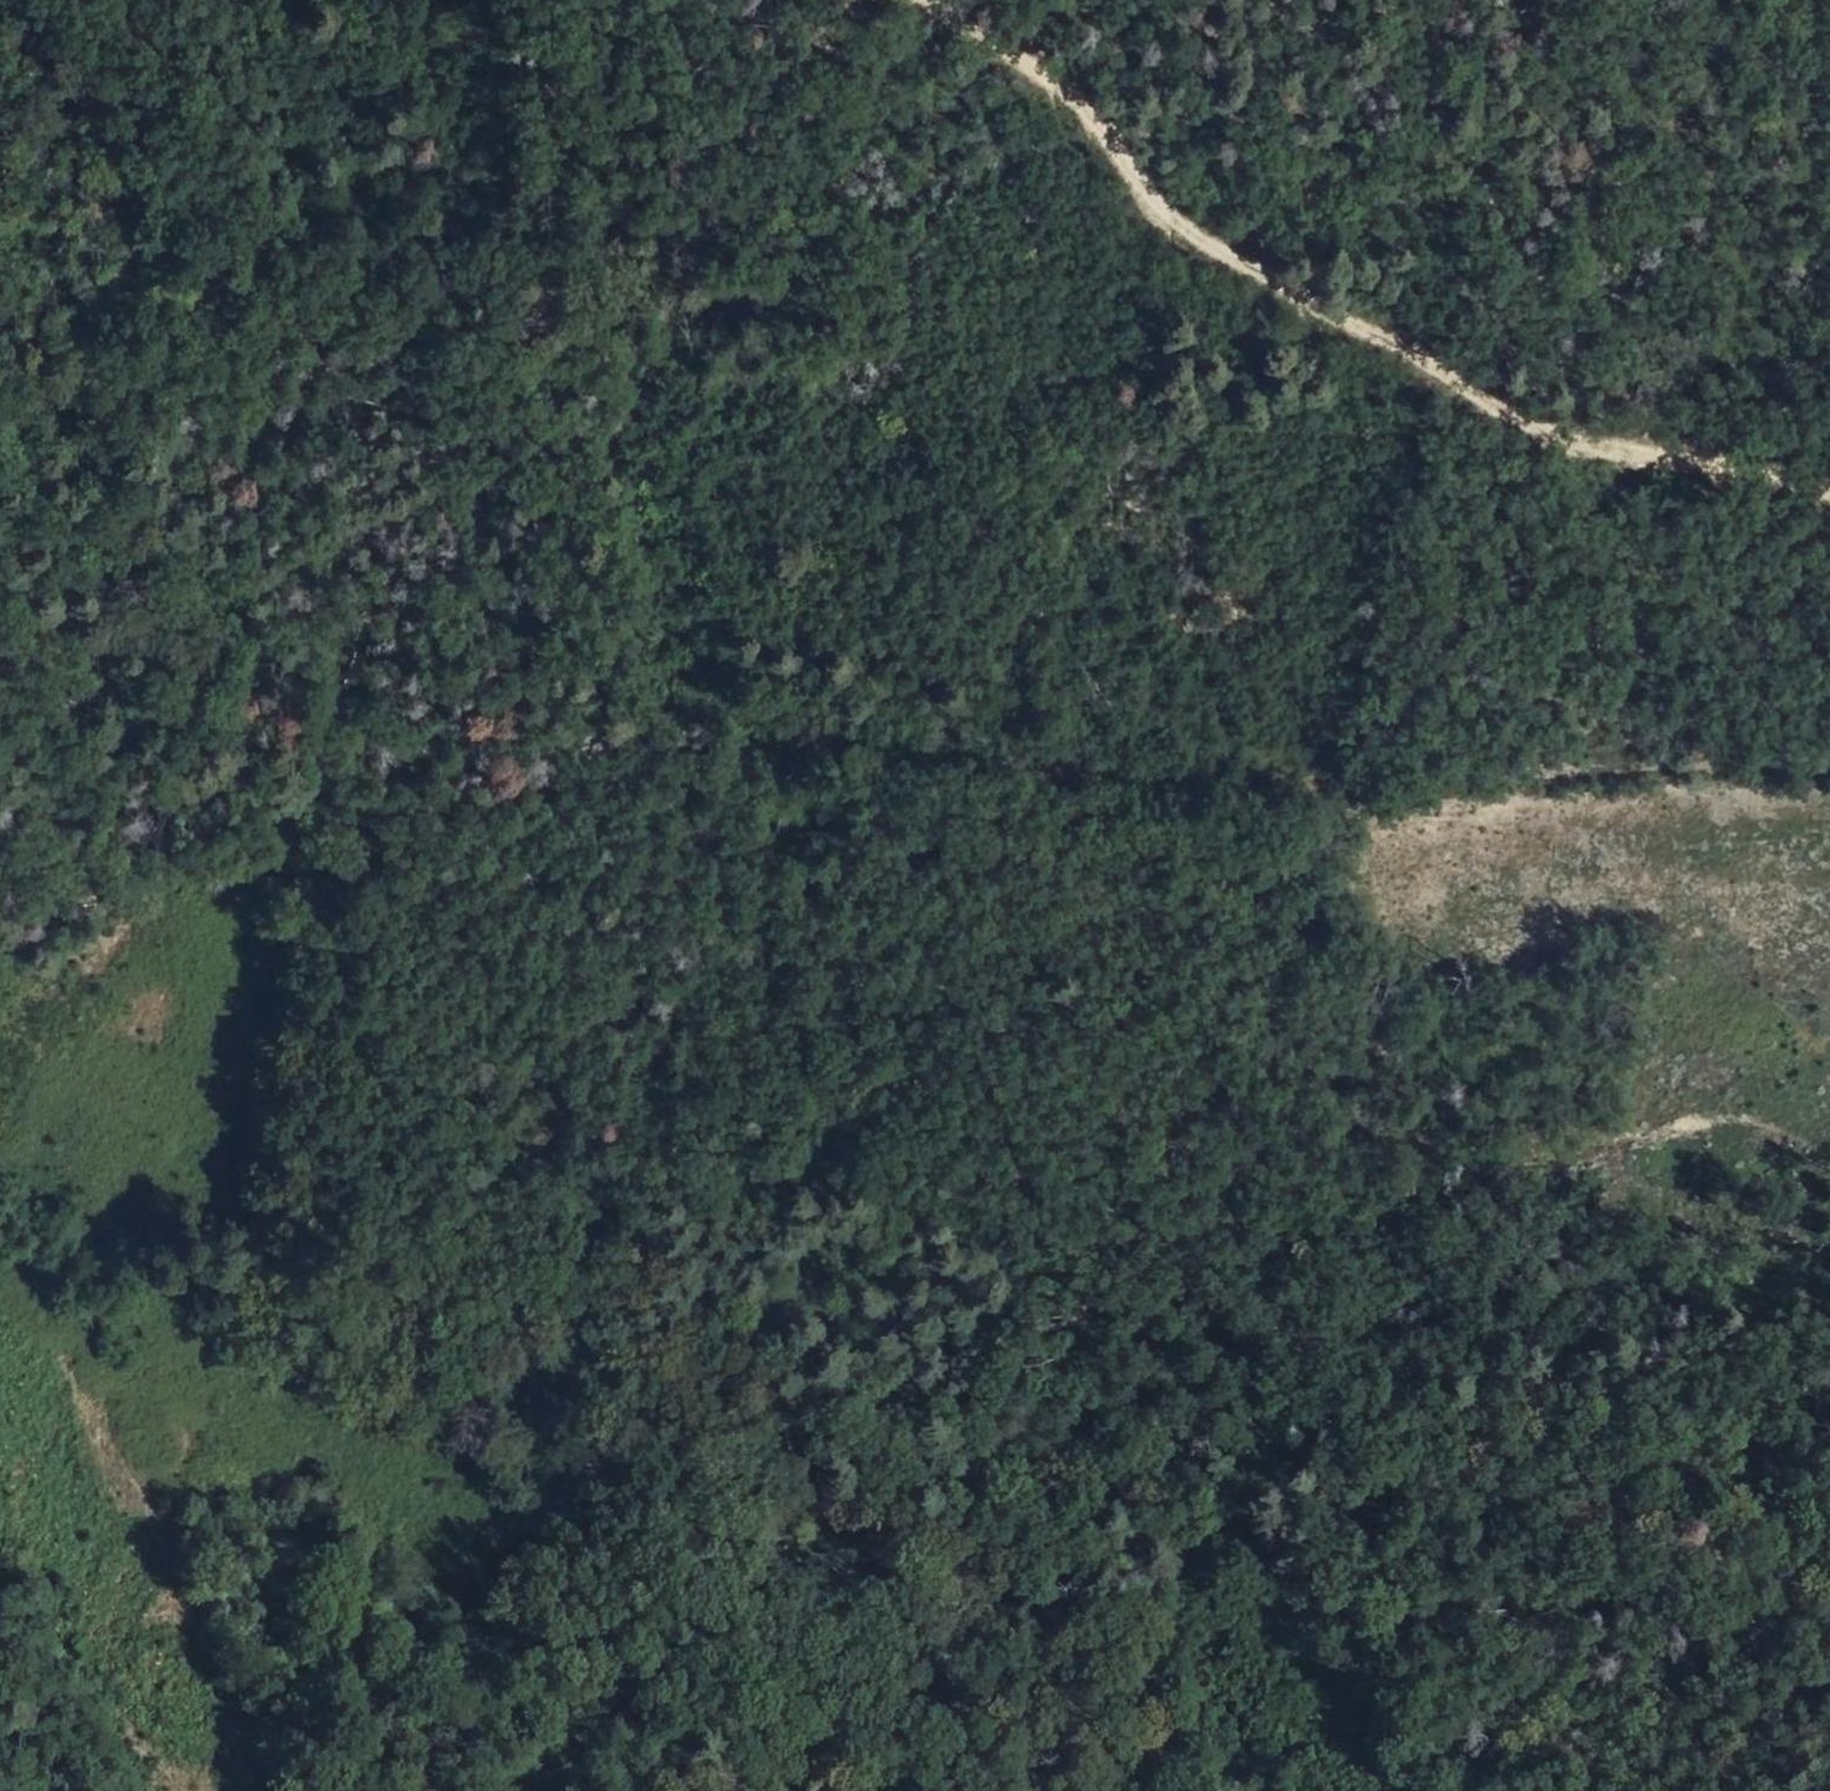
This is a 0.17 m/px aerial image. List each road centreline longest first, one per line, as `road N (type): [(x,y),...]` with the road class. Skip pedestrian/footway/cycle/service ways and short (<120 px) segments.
road 1 (track): [(1829,516),(1602,466),(1165,219),(1072,100),(999,39),(933,0)]
road 2 (track): [(1829,767),(1705,761),(1492,782)]

